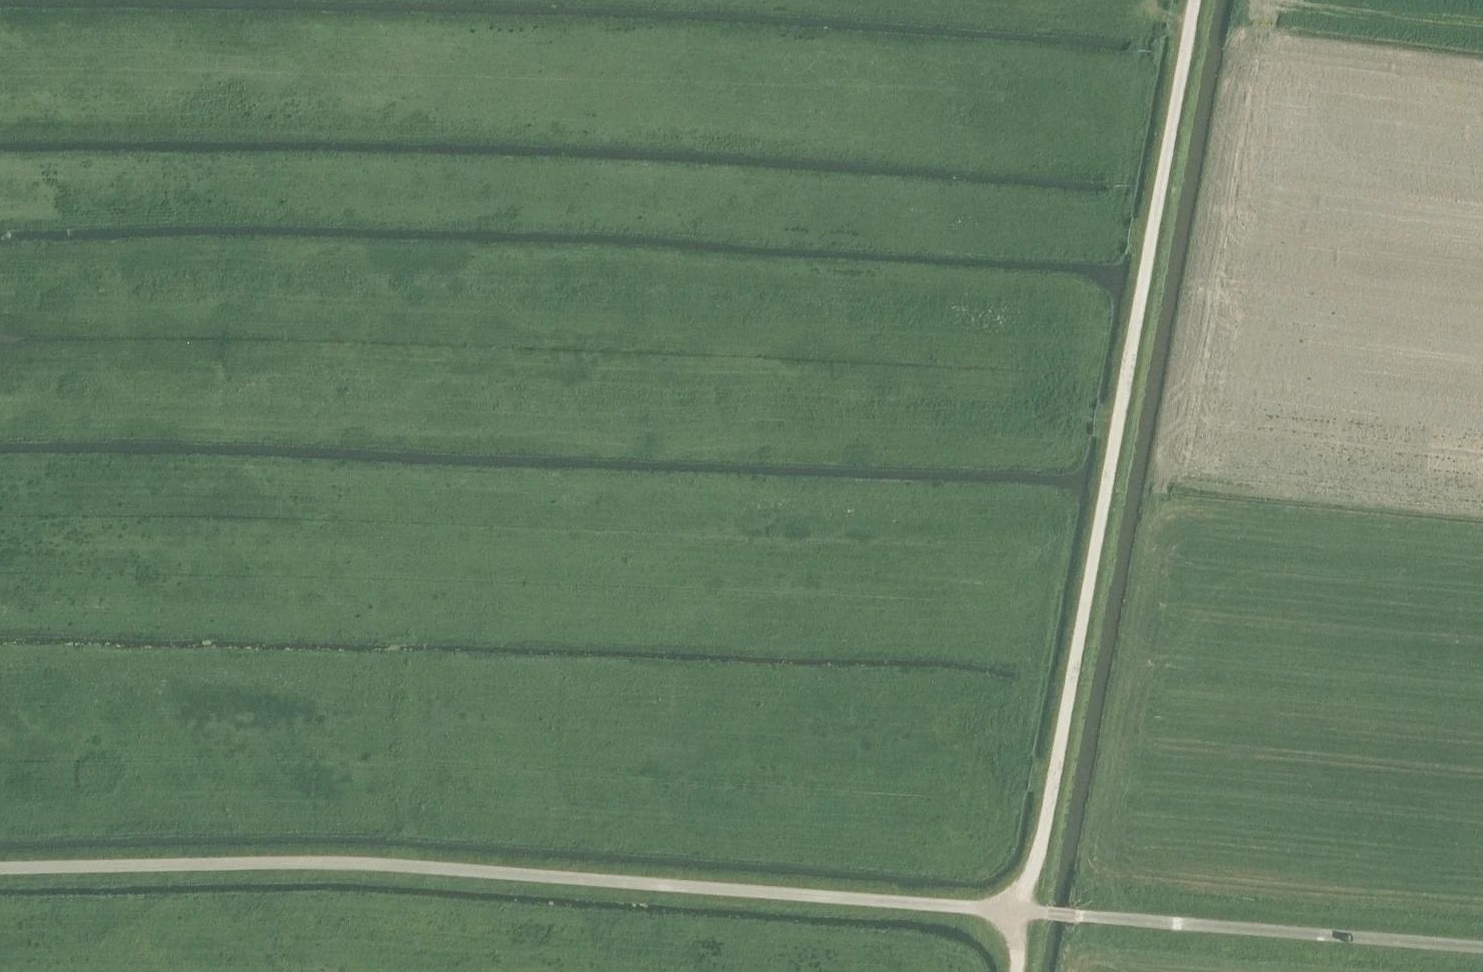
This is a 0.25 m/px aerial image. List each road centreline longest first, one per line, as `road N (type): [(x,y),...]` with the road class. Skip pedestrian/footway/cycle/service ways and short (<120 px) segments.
road 1 (track): [(1482,944),(524,871),(250,860),(0,863)]
road 2 (track): [(1195,0),(1047,830),(1018,907),(1019,971)]

